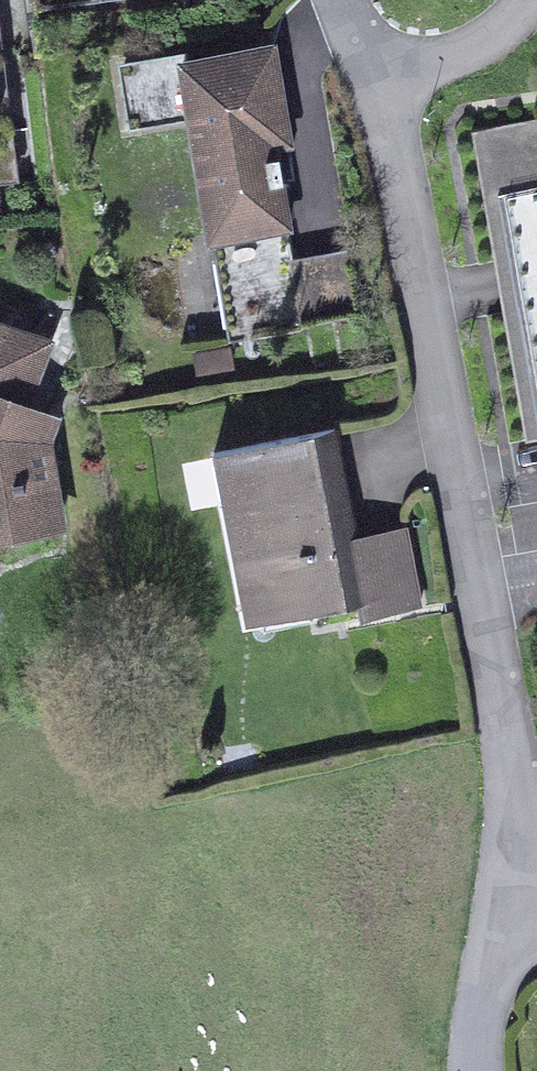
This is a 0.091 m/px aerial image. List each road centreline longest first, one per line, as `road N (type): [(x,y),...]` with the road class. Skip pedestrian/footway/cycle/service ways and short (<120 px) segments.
road 1 (residential): [(388,80),(466,530),(536,838)]
road 2 (residential): [(388,80),(504,33),(528,0)]
road 3 (residential): [(536,930),(504,947),(483,1011),(488,1070)]

